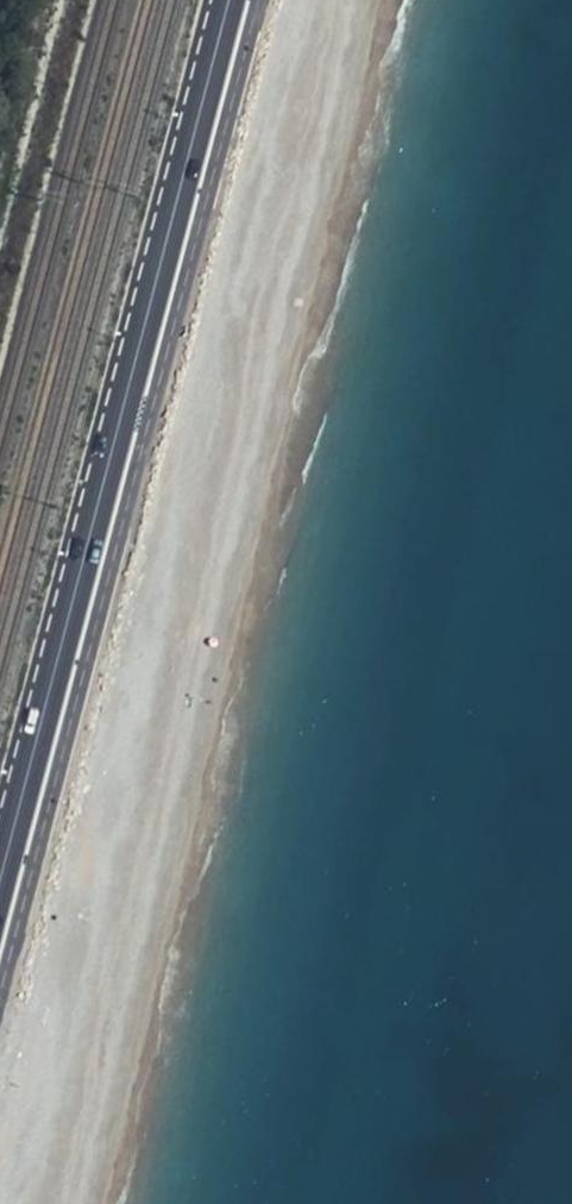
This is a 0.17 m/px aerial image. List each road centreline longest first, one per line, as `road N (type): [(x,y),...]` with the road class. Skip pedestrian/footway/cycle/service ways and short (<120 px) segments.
road 1 (primary): [(0,897),(232,0)]

